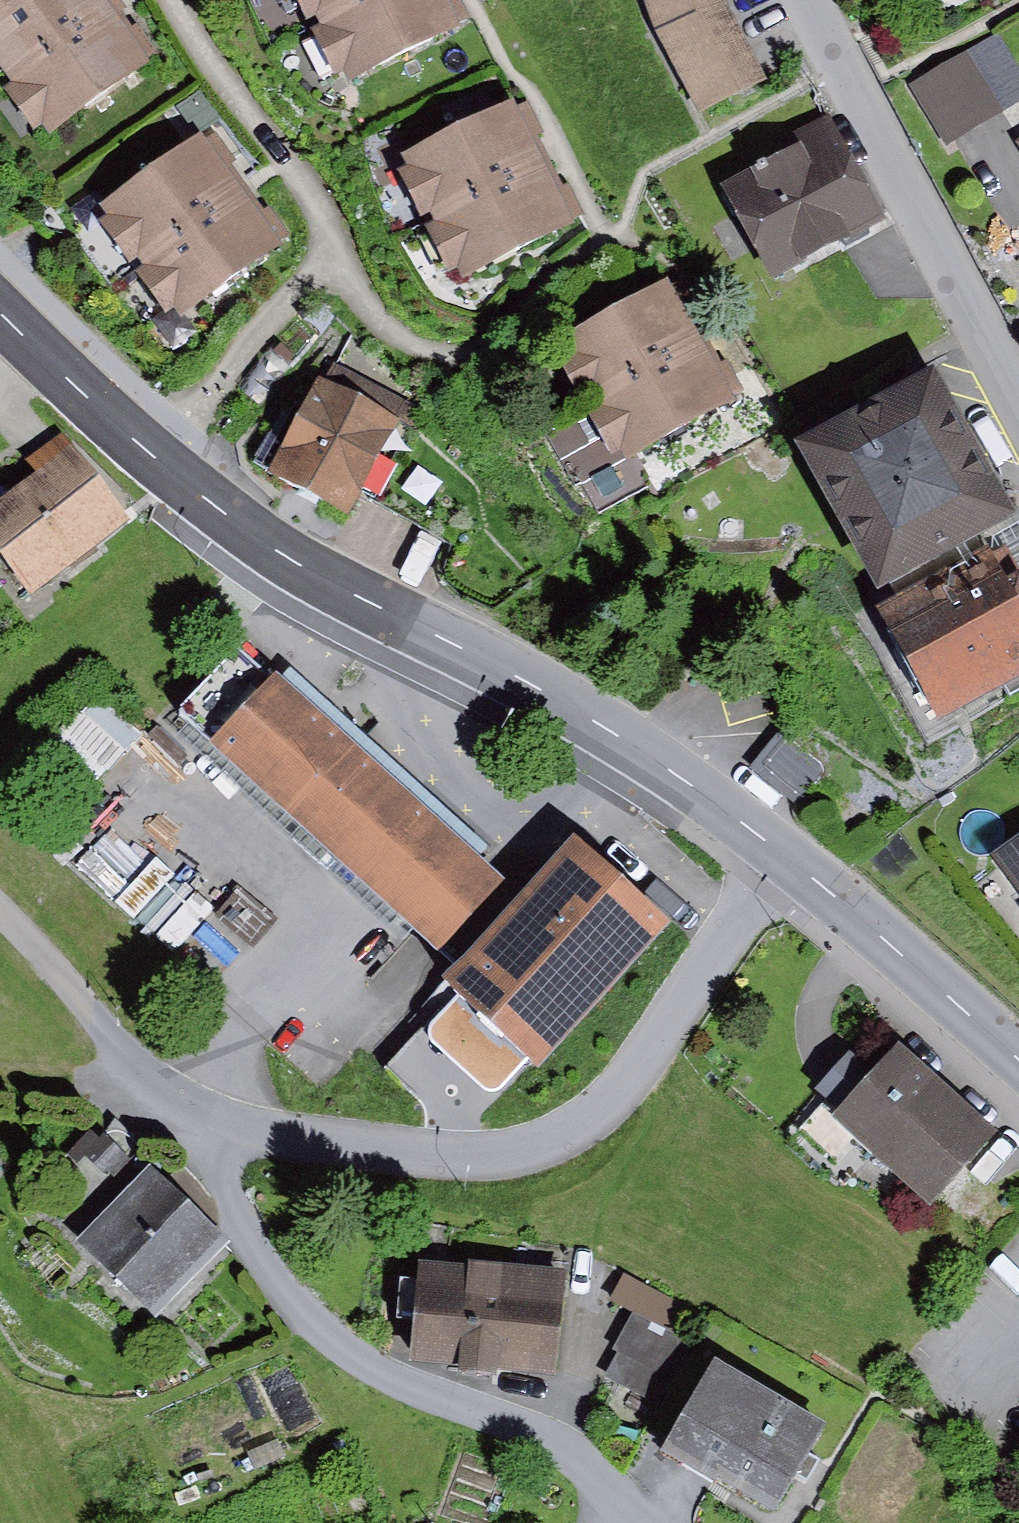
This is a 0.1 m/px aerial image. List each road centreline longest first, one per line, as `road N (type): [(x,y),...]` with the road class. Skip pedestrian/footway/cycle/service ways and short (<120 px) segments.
road 1 (tertiary): [(0,315),(182,481),(296,567),(612,730),(791,868)]
road 2 (residential): [(791,868),(645,1064),(551,1142),(425,1152),(222,1117)]
road 3 (residential): [(658,1522),(568,1441),(330,1326),(260,1225),(222,1117)]
road 4 (residential): [(808,0),(815,26),(979,307),(1018,397)]
road 5 (tertiary): [(791,868),(1018,1052)]
road 6 (unclassified): [(114,1032),(0,916)]
road 7 (residential): [(222,1117),(114,1032)]

